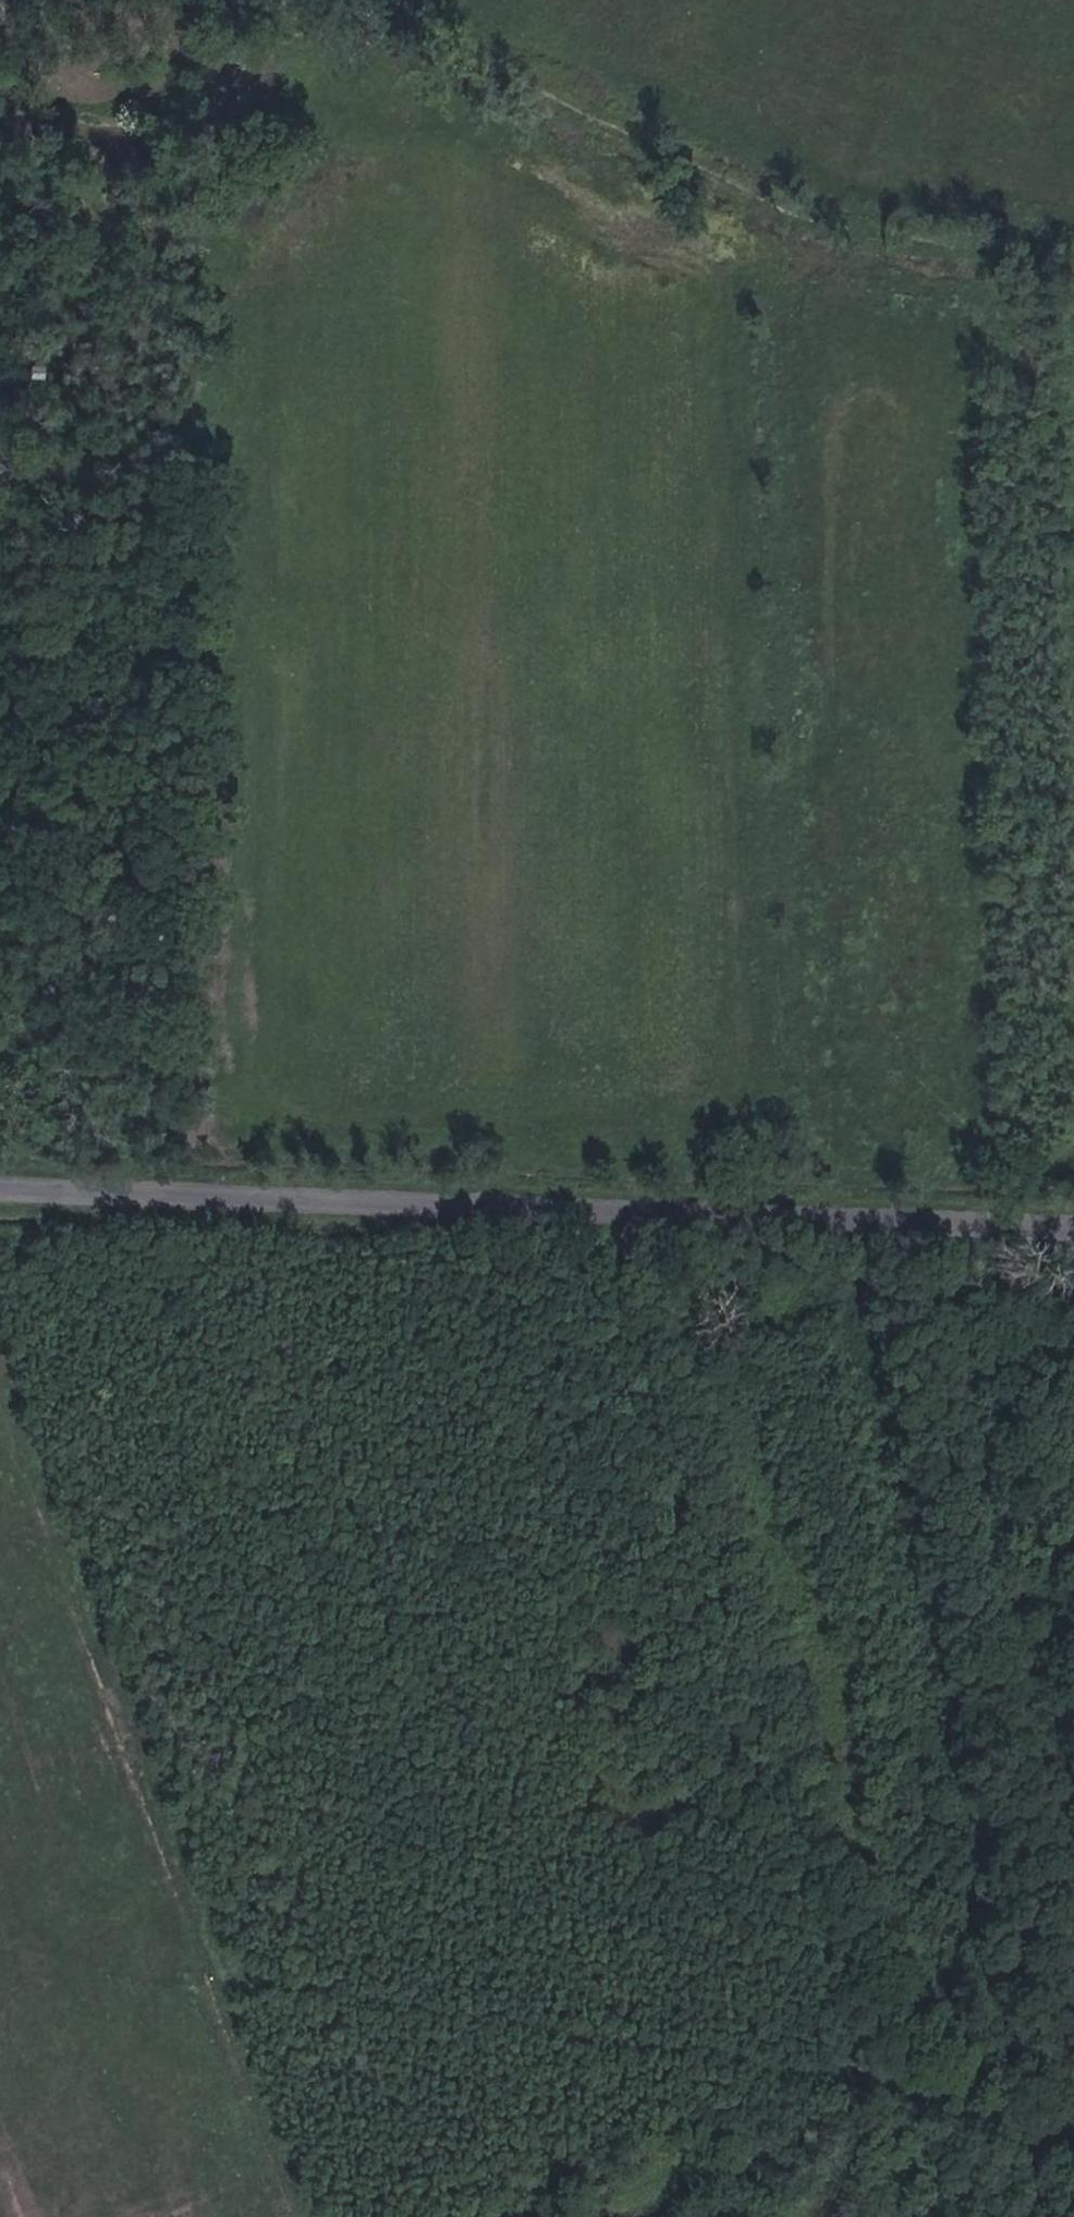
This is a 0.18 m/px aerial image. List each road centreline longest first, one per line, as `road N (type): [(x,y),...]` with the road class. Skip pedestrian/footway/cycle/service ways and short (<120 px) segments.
road 1 (tertiary): [(0,1190),(1073,1228)]
road 2 (track): [(513,2216),(1073,1999)]

